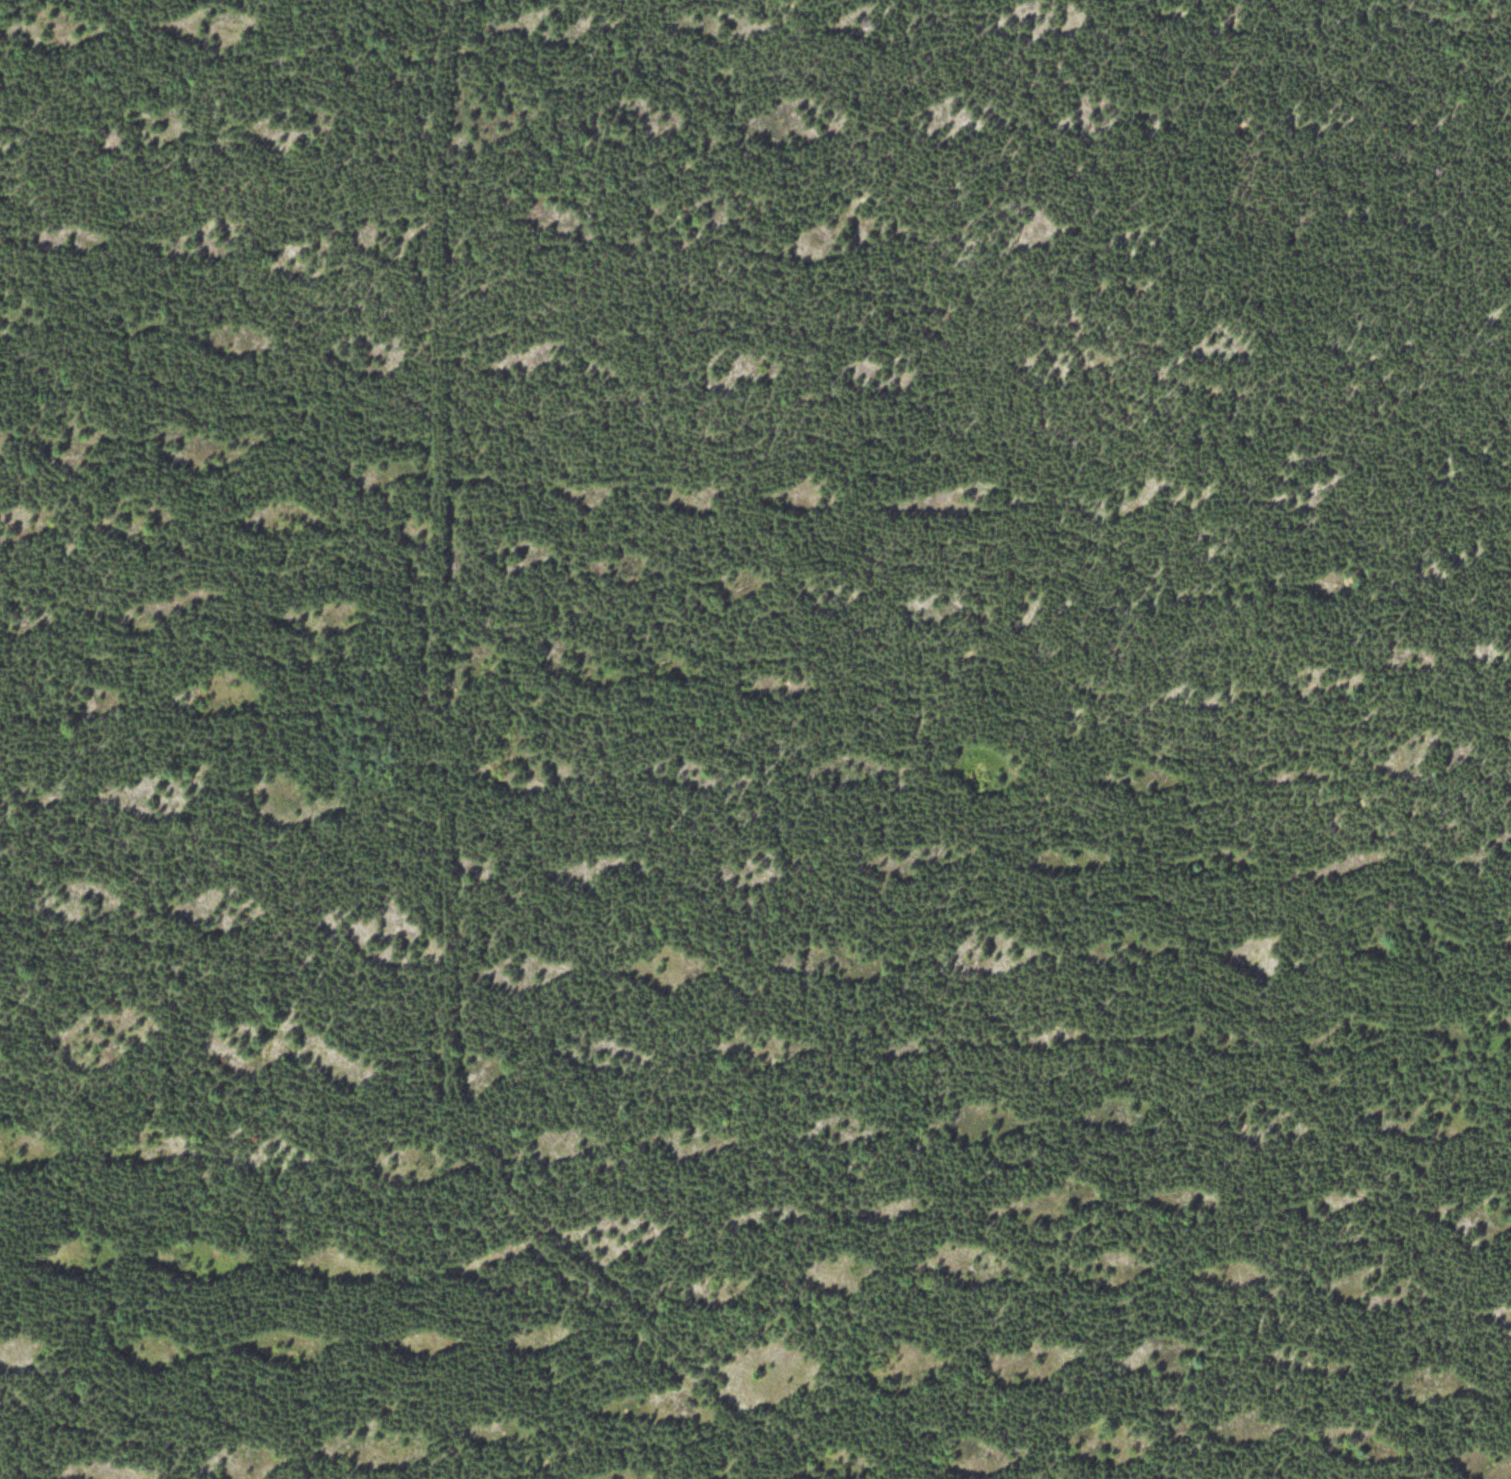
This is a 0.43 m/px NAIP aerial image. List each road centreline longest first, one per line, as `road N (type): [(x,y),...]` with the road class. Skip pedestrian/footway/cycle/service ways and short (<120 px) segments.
road 1 (track): [(1510,1181),(1282,1359),(1160,1411),(1030,1431),(866,1429),(691,1442),(297,1433),(102,1371),(0,1383)]

